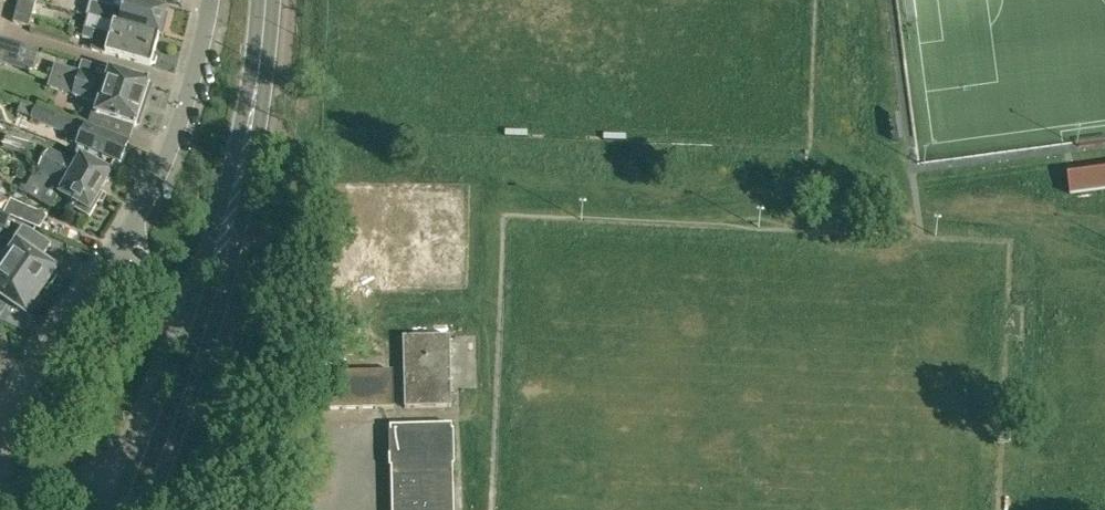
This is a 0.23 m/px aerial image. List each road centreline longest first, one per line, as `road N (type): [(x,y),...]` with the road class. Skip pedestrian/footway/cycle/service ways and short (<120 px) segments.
road 1 (secondary): [(130,509),(199,326),(235,198),(266,0)]
road 2 (residential): [(209,0),(169,151),(118,255),(19,419)]

